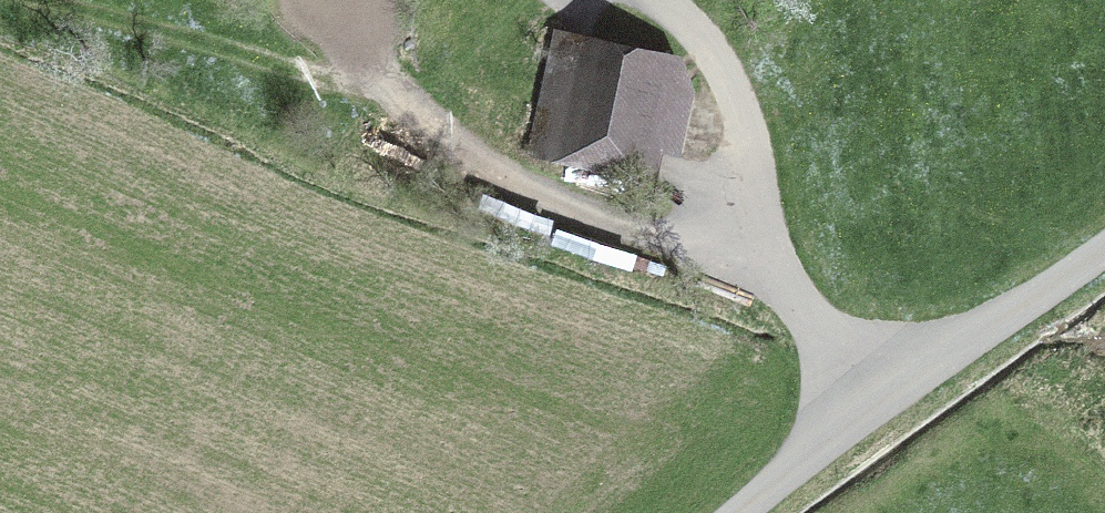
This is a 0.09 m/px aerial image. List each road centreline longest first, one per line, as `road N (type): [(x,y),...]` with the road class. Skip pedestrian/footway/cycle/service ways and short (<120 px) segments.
road 1 (track): [(884,396),(762,254),(735,97),(719,63),(661,0)]
road 2 (unclassified): [(740,512),(884,396),(1104,250)]
road 3 (track): [(307,0),(379,82),(438,132),(554,203),(630,229)]
road 4 (track): [(379,82),(265,63),(55,0)]
road 5 (track): [(630,229),(762,254)]

